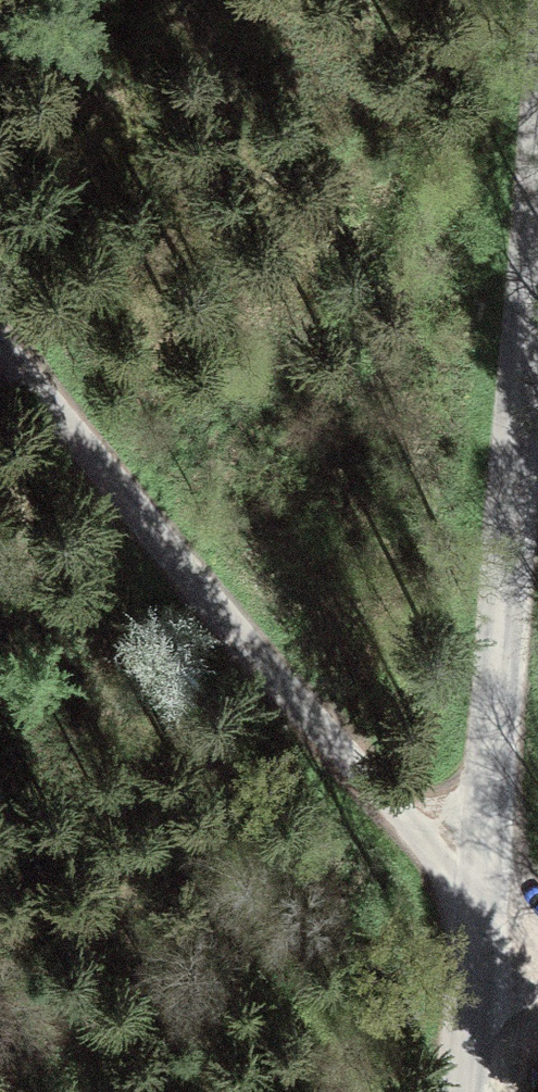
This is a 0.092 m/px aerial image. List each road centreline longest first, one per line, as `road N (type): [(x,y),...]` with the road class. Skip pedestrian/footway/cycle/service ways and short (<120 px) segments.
road 1 (unclassified): [(0,403),(146,535),(493,890)]
road 2 (unclassified): [(537,231),(493,890)]
road 3 (unclassified): [(493,890),(475,1091)]

